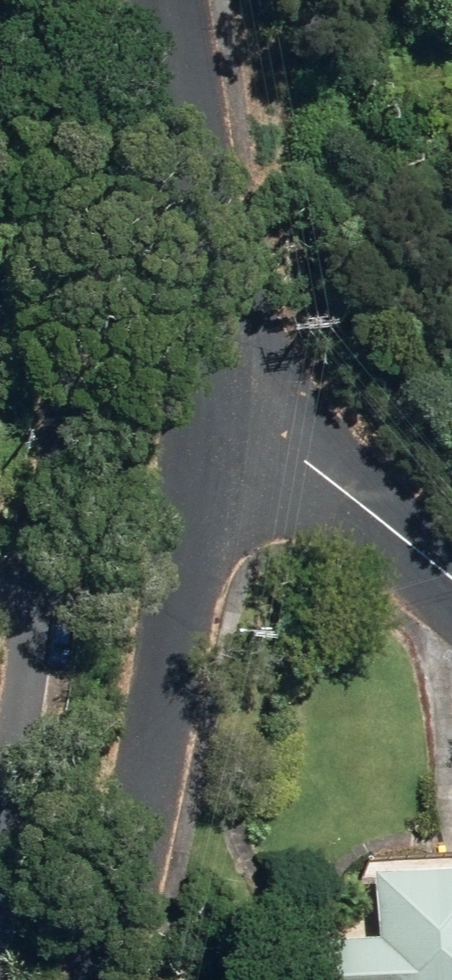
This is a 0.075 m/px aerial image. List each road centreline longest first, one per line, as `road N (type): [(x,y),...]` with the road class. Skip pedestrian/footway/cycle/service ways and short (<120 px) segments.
road 1 (residential): [(105,979),(193,505),(240,372)]
road 2 (residential): [(240,372),(210,253),(165,0)]
road 3 (residential): [(451,574),(329,474),(240,372)]

